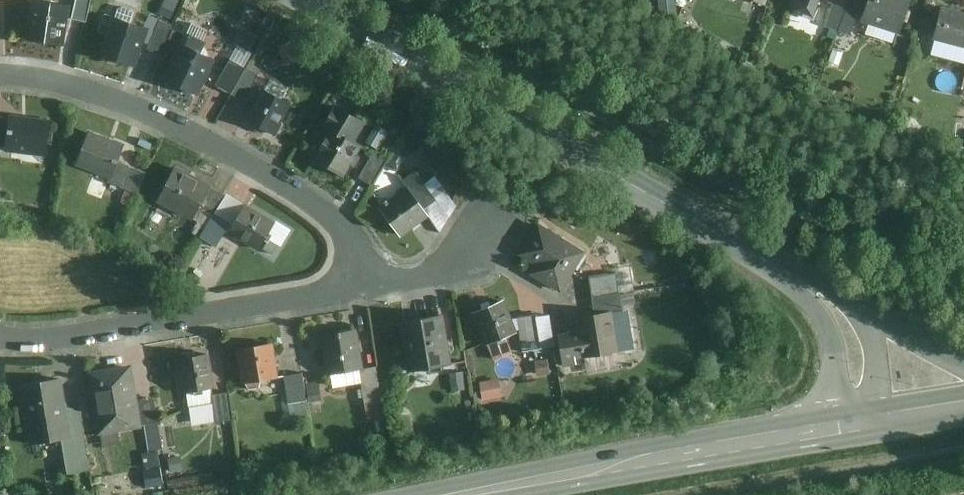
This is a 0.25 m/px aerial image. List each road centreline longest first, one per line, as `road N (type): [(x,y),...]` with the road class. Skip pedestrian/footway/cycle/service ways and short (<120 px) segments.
road 1 (tertiary): [(829,295),(307,0)]
road 2 (residential): [(367,288),(349,232),(275,178),(96,92),(0,75)]
road 3 (secondary): [(463,494),(864,424)]
road 4 (residential): [(0,336),(58,339),(367,288)]
road 5 (residential): [(367,288),(448,271),(474,252),(498,212)]
road 6 (tertiary): [(963,363),(829,295)]
road 7 (tertiary): [(864,424),(853,334),(829,295)]

